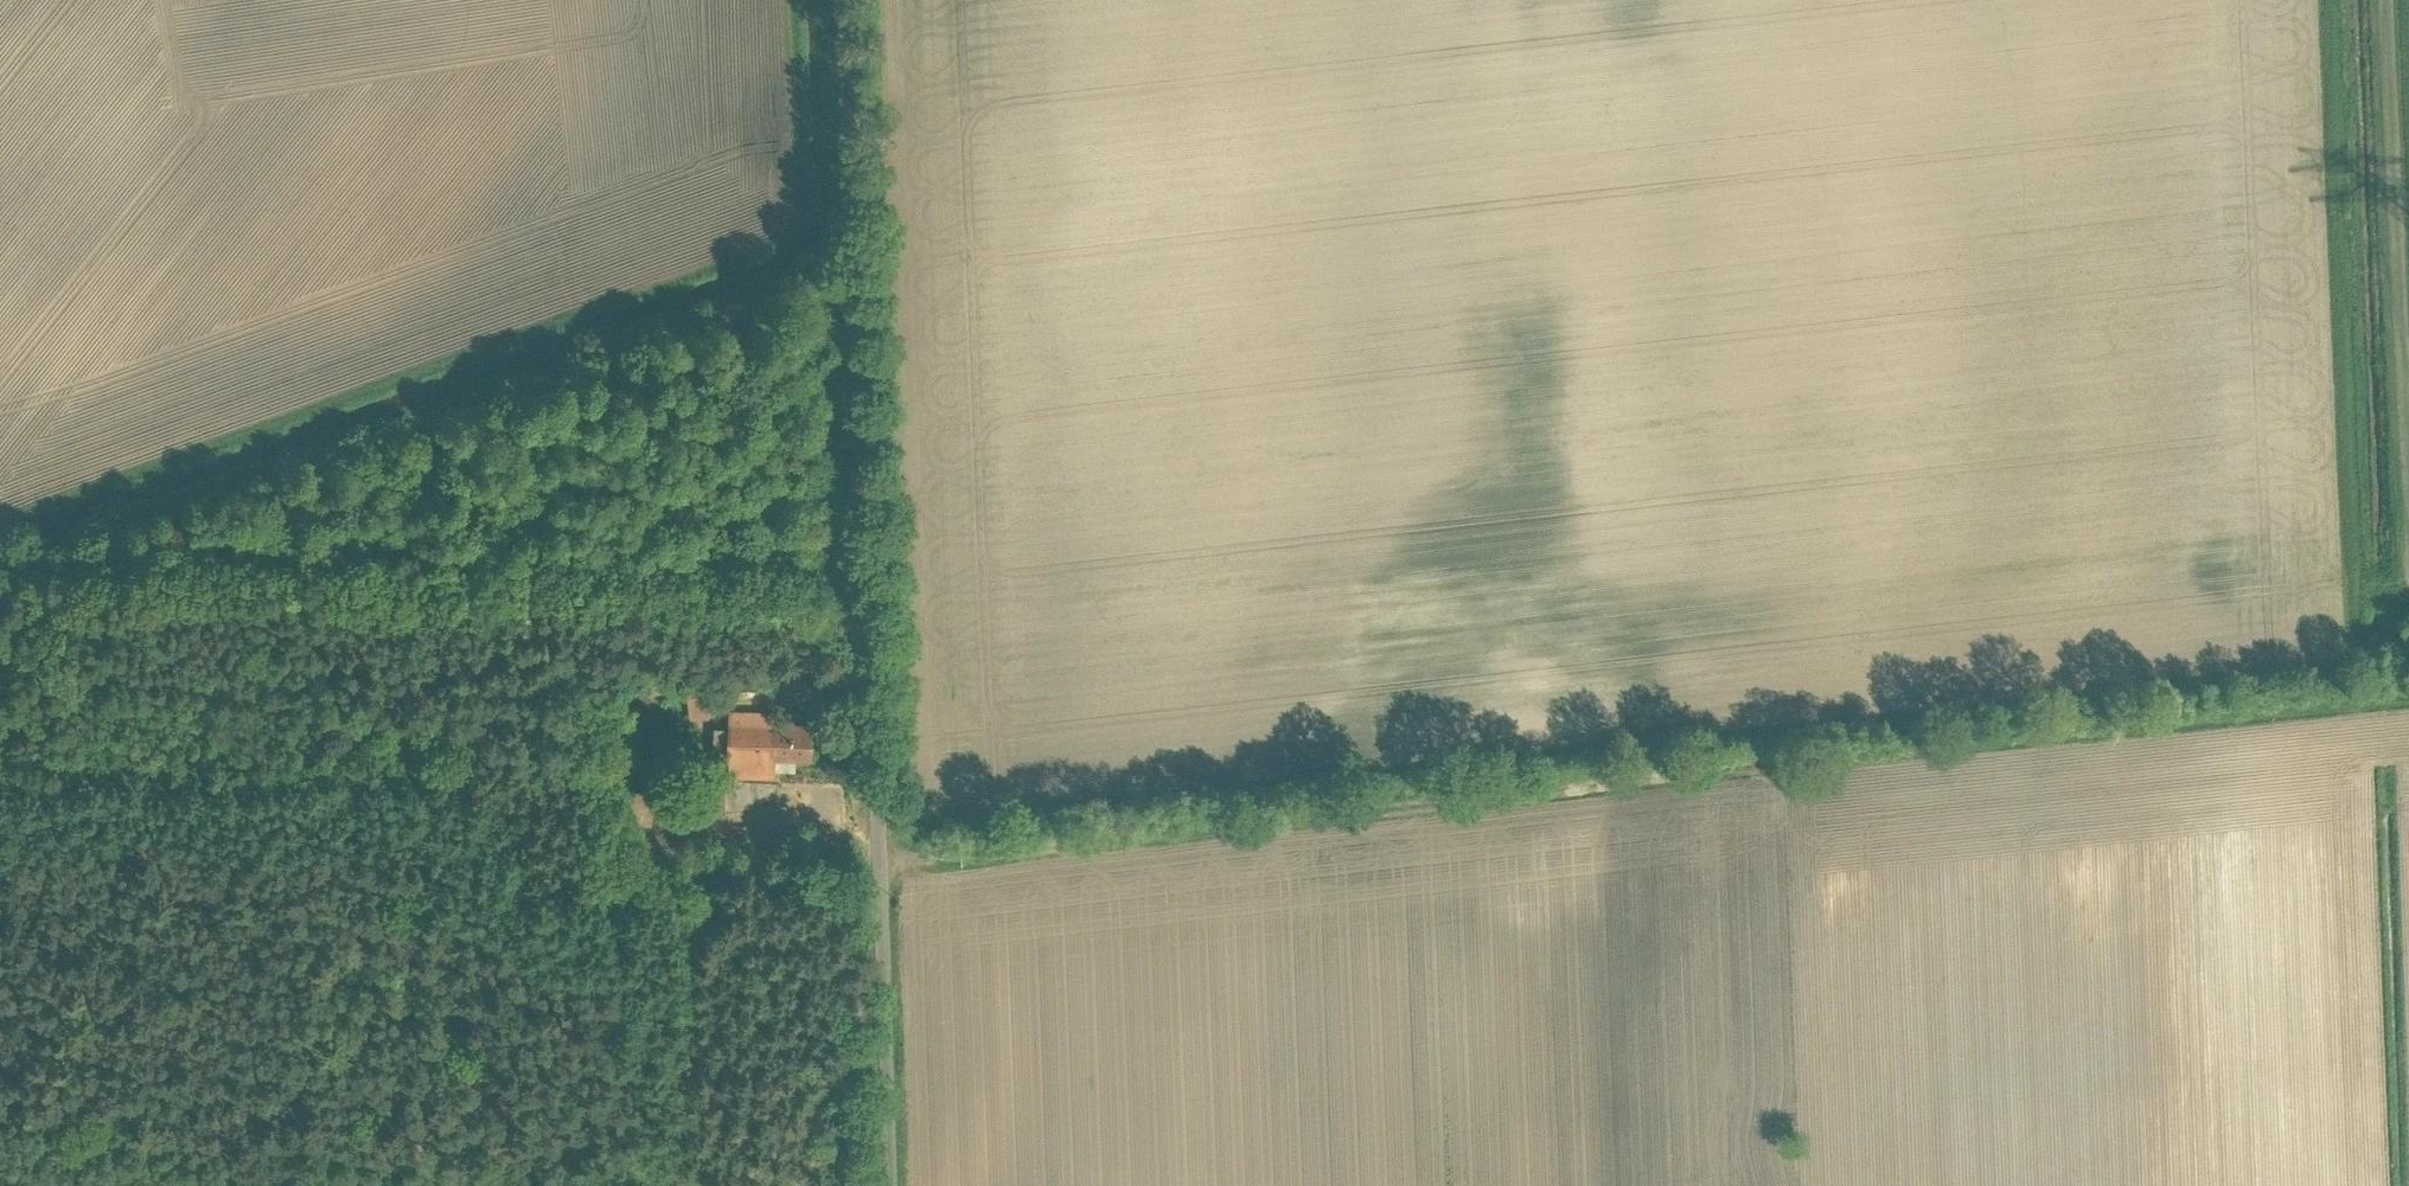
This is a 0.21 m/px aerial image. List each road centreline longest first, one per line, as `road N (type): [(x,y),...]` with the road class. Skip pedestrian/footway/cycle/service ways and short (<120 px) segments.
road 1 (unclassified): [(895,1185),(884,369),(854,0)]

